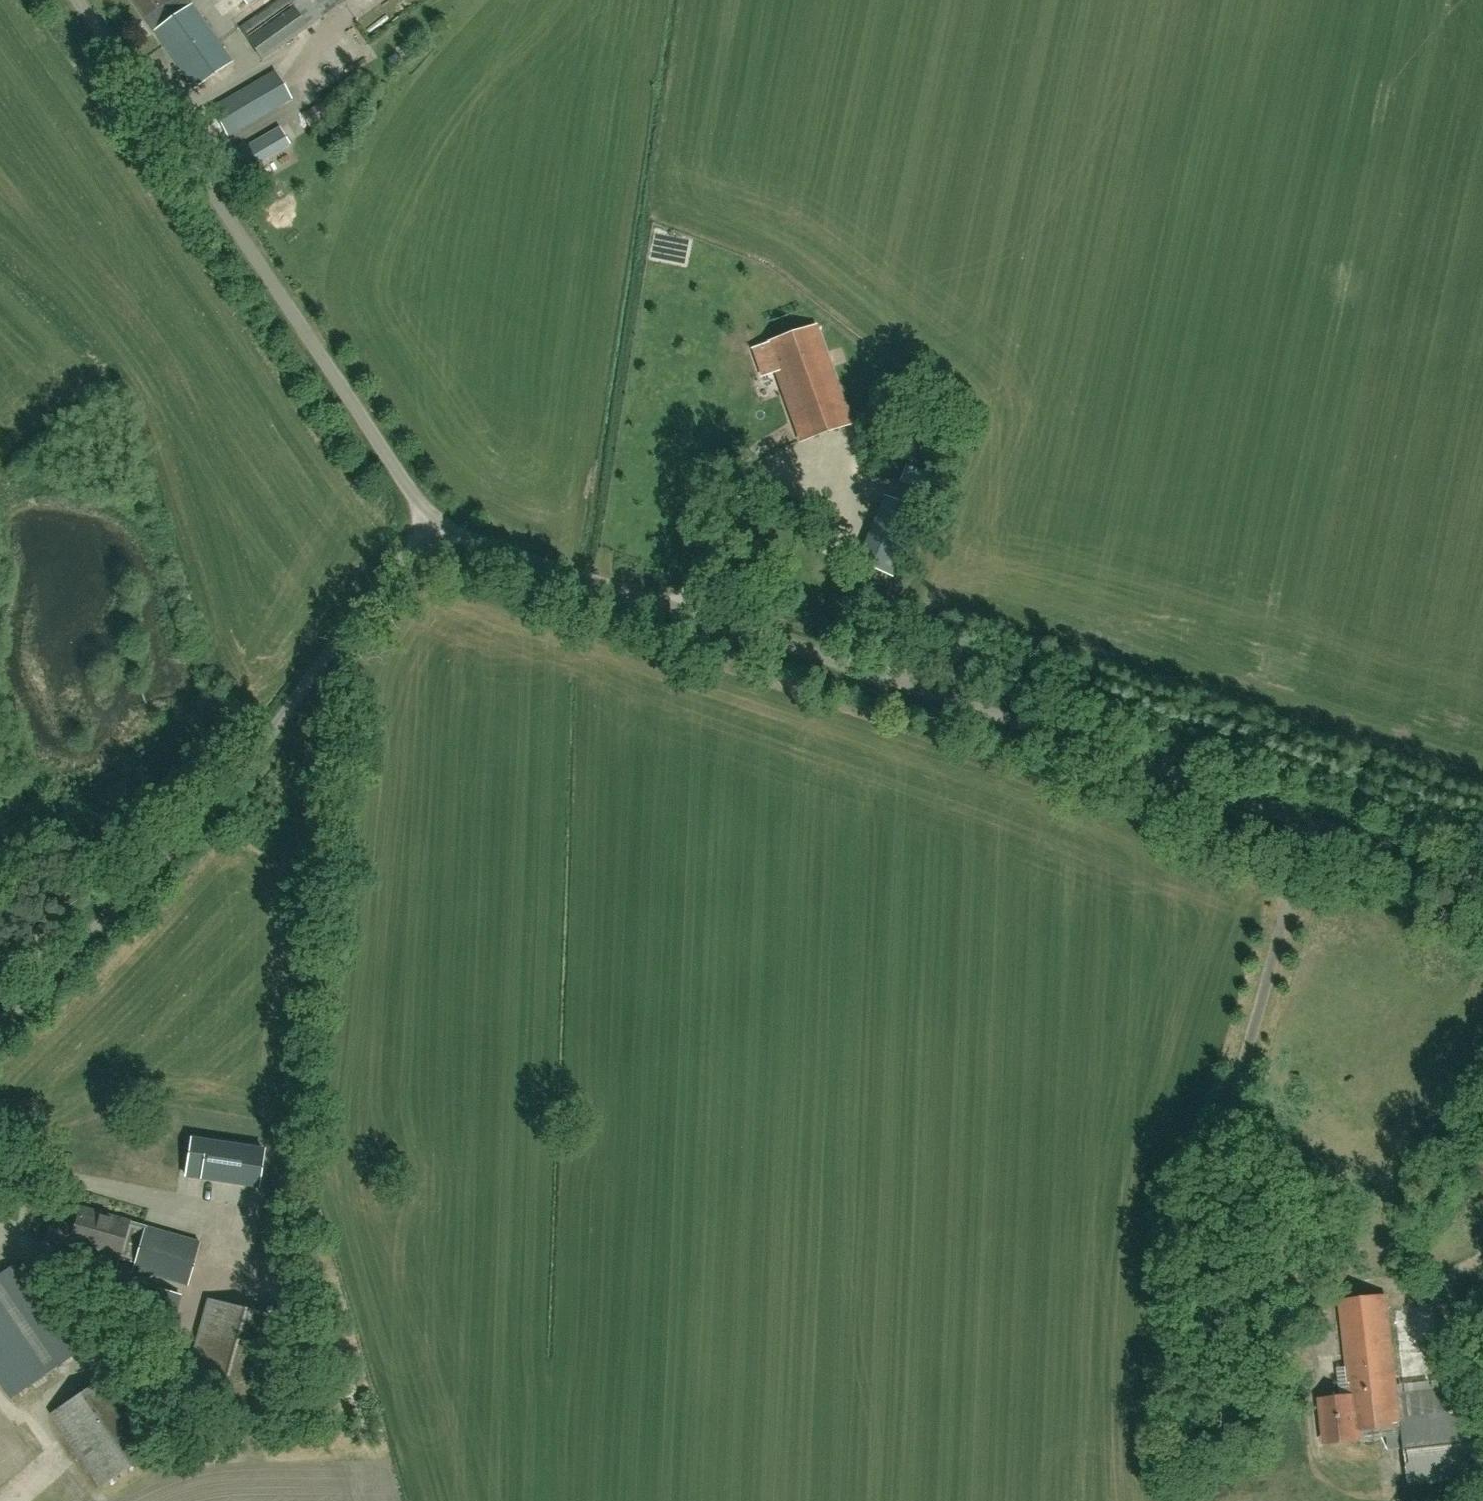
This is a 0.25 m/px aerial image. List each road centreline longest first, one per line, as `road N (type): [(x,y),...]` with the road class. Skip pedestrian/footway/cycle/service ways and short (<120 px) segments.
road 1 (unclassified): [(1482,887),(922,688),(471,539),(443,538)]
road 2 (unclassified): [(0,1033),(213,804),(404,557),(443,538)]
road 3 (unclassified): [(443,538),(73,0)]

